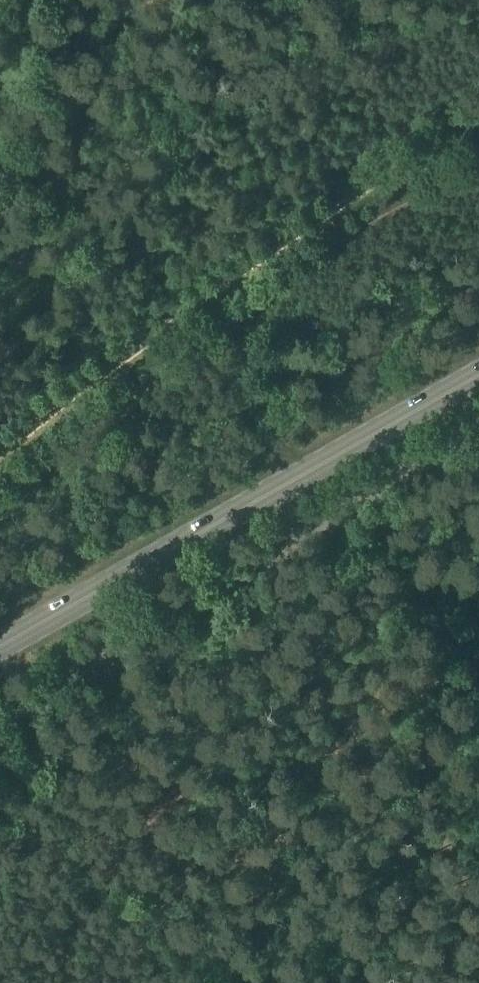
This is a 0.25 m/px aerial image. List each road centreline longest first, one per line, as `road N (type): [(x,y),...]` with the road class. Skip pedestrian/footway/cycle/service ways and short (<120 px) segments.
road 1 (track): [(0,471),(222,294),(478,130)]
road 2 (unclassified): [(0,696),(478,412)]
road 3 (primary): [(0,658),(478,376)]

